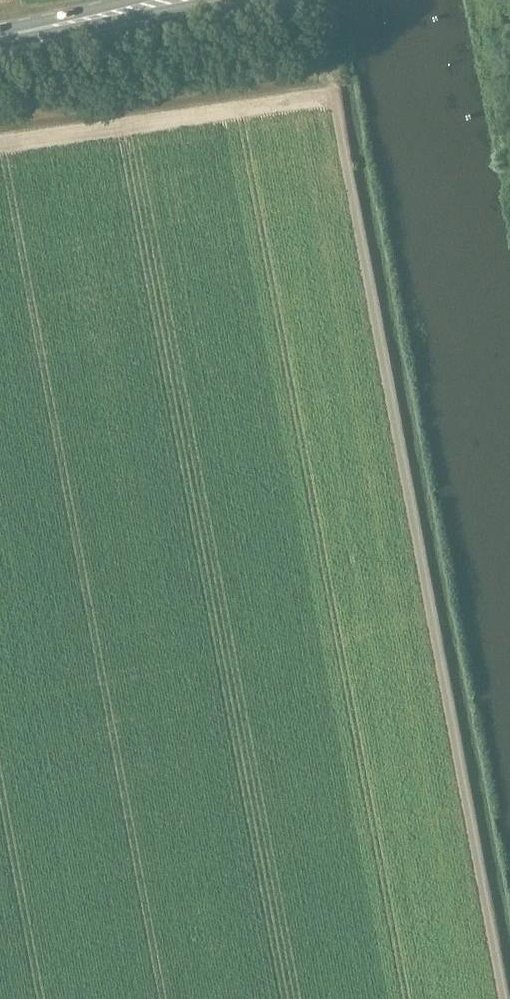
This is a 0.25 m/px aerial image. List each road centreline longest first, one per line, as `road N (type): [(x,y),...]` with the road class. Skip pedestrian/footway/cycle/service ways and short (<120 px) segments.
road 1 (secondary): [(50,26),(70,31),(223,0)]

